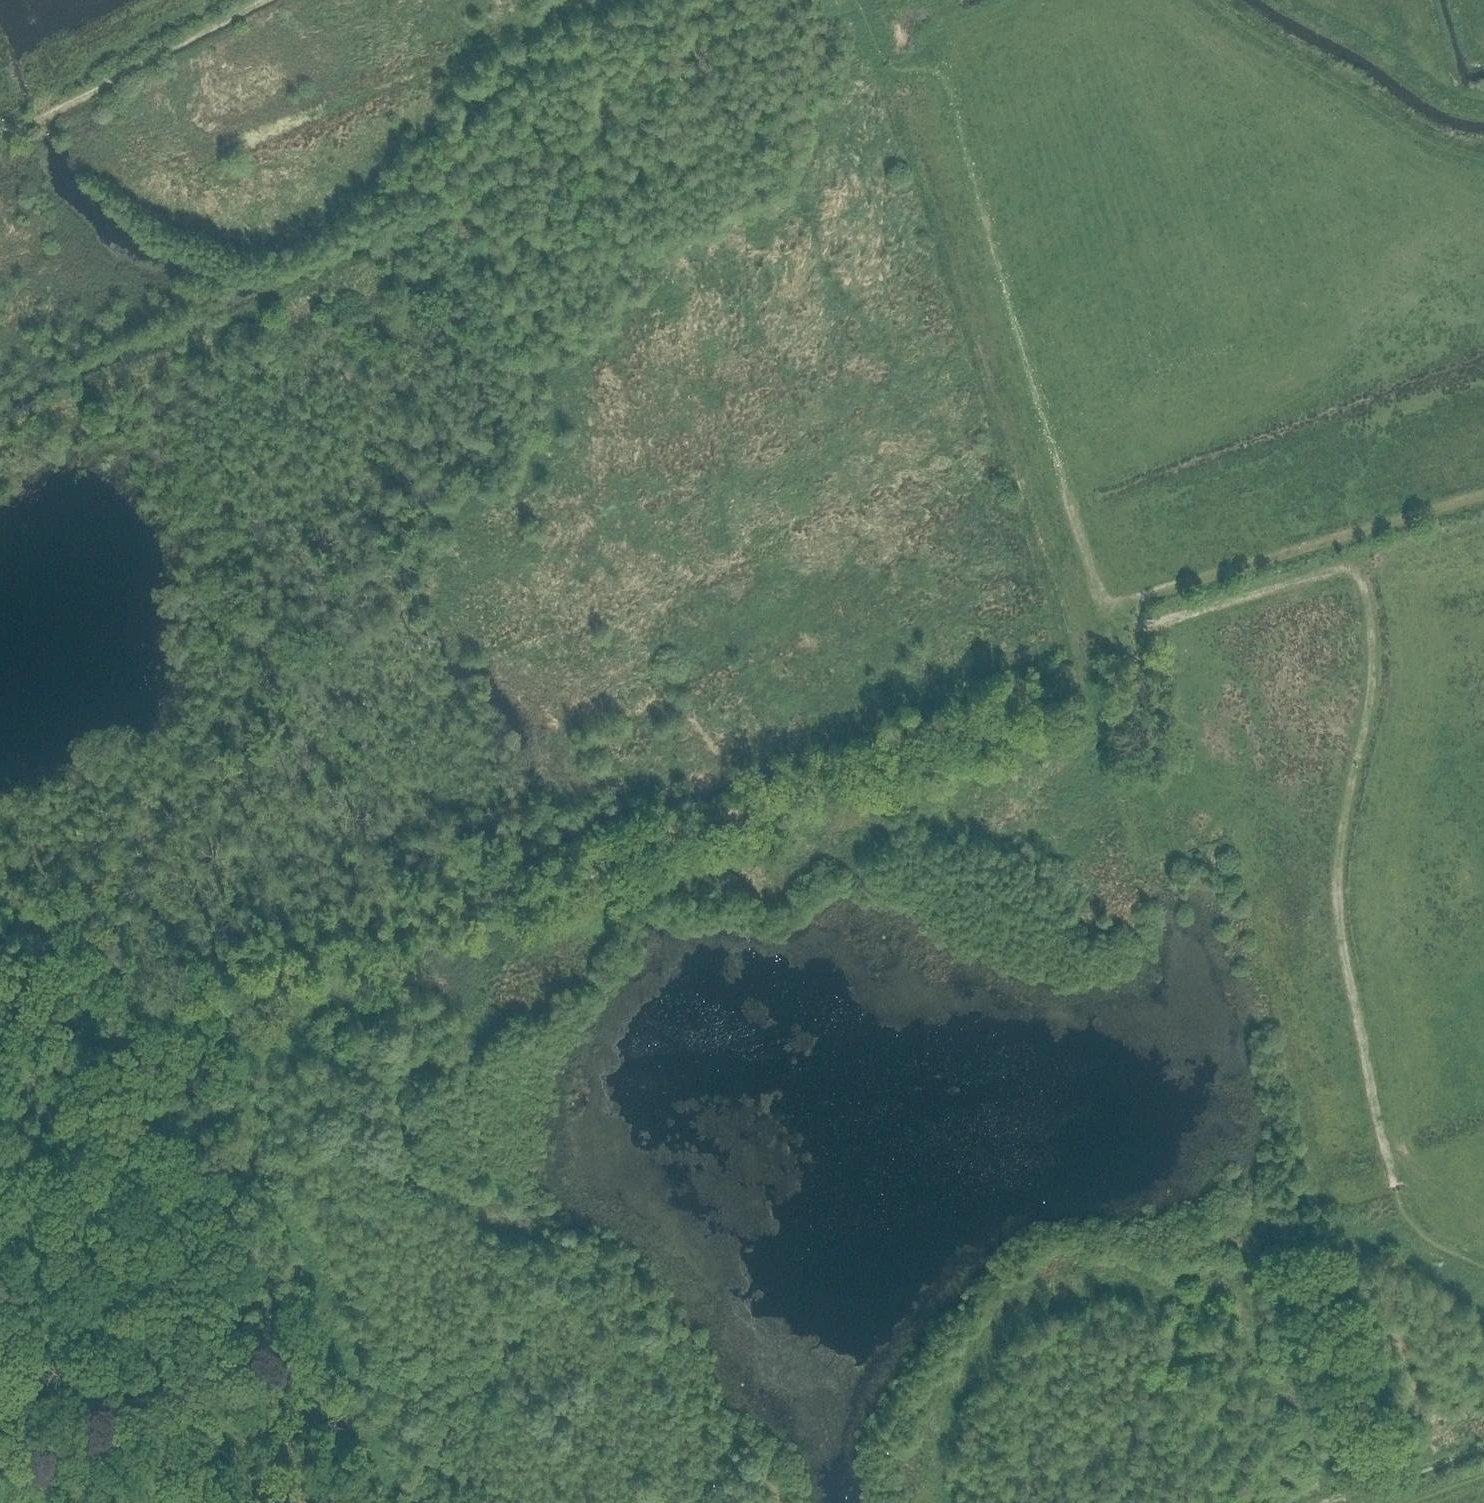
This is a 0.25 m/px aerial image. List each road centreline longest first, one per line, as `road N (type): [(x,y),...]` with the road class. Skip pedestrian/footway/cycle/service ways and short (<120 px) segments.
road 1 (track): [(1483,1452),(1342,1502)]

